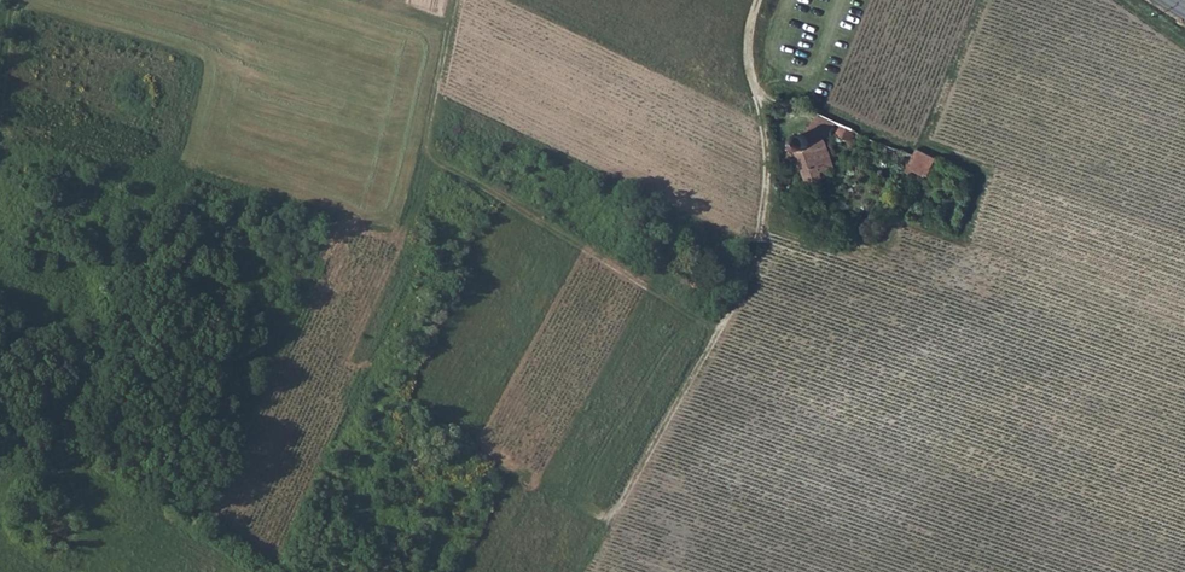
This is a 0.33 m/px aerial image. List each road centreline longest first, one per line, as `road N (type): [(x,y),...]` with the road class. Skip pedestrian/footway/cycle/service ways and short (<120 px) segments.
road 1 (track): [(758,96),(767,160),(752,260),(587,571)]
road 2 (track): [(453,0),(425,129),(430,155),(720,327)]

